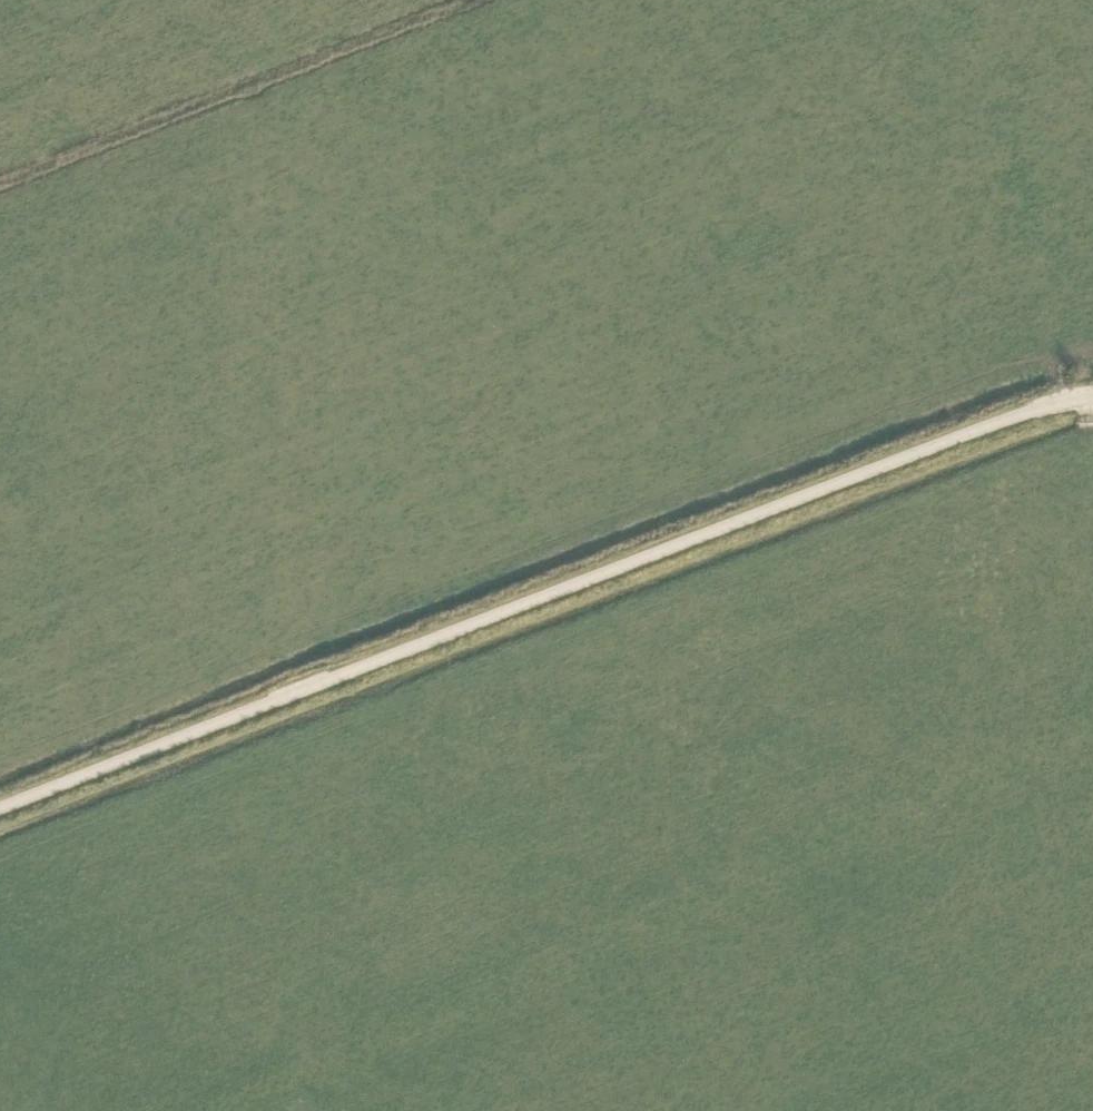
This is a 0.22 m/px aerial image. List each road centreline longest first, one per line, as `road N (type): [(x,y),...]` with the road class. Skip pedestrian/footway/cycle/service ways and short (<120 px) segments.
road 1 (tertiary): [(0,808),(996,429),(1092,405)]

